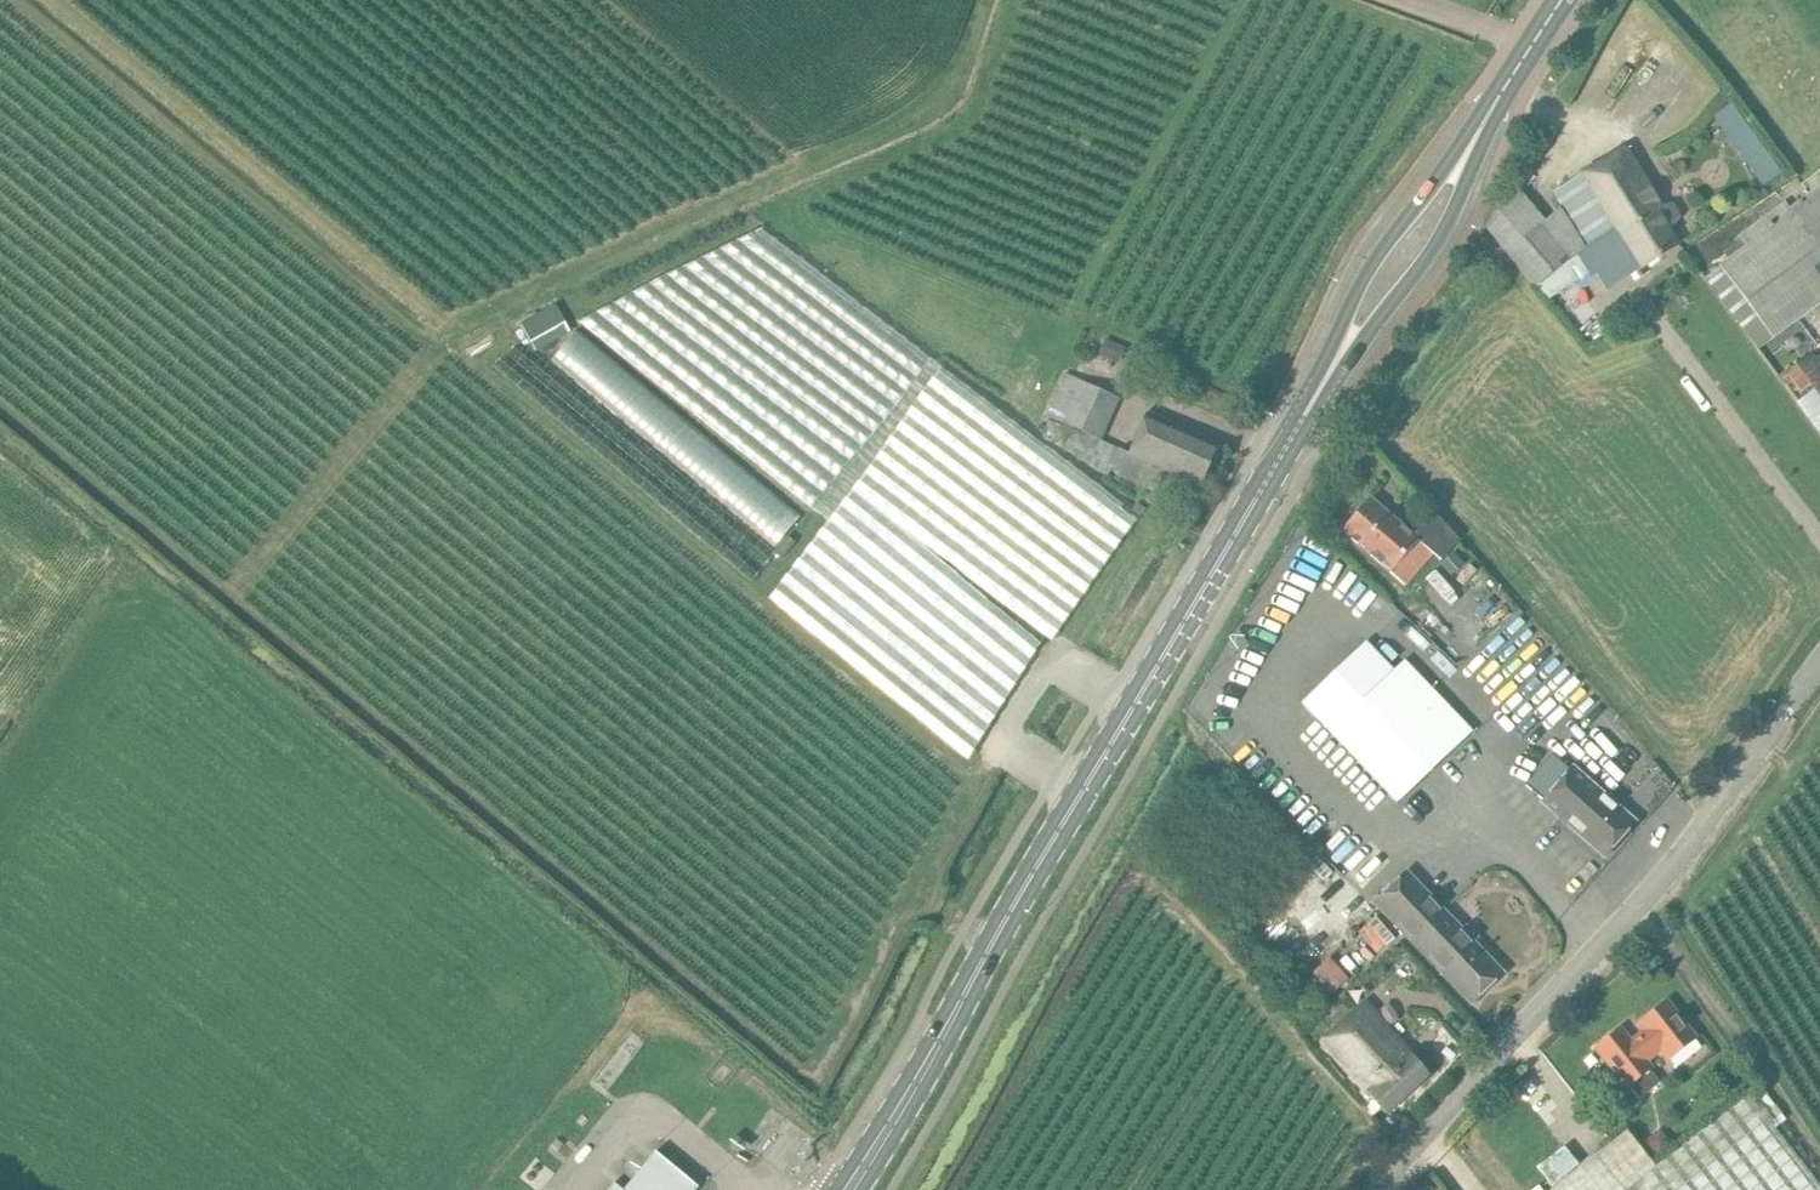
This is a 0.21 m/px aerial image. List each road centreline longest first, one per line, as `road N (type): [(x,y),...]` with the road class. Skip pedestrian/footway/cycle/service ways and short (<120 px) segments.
road 1 (secondary): [(847,1189),(1358,324),(1561,0)]
road 2 (unclassified): [(1372,1189),(1642,908),(1819,665)]
road 3 (track): [(1642,908),(1819,1167)]

